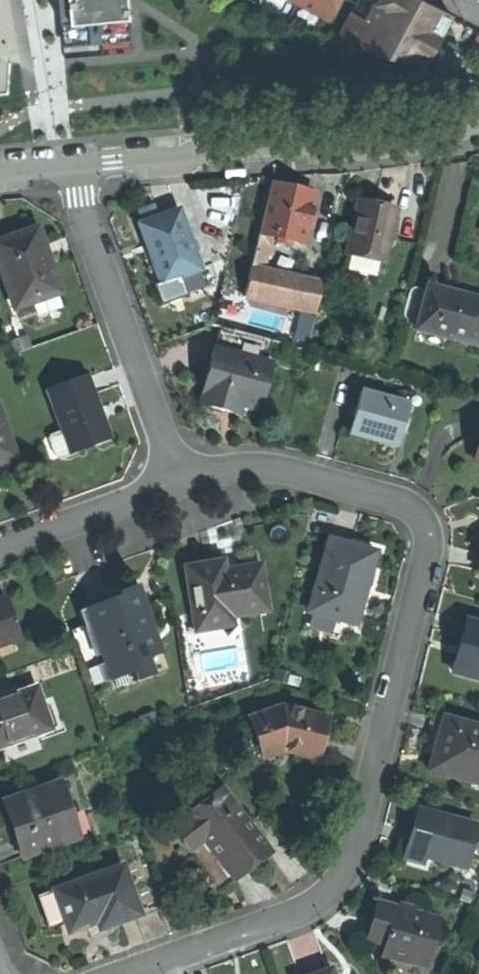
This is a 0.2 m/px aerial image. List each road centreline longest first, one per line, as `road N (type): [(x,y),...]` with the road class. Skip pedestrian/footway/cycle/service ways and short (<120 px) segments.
road 1 (residential): [(178,481),(264,470),(388,498),(424,522),(429,556),(356,851),(334,890),(300,913),(128,973)]
road 2 (residential): [(70,168),(417,140),(478,124)]
road 3 (residential): [(178,481),(70,168)]
road 4 (residential): [(0,547),(178,481)]

